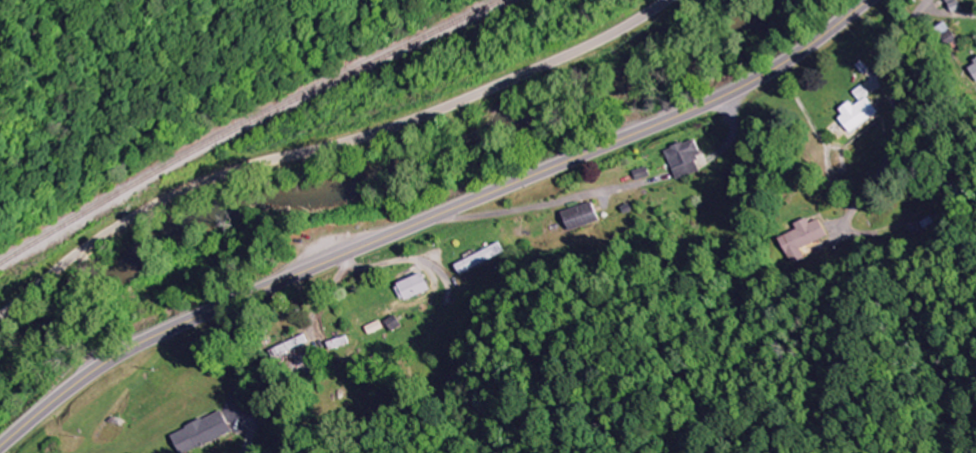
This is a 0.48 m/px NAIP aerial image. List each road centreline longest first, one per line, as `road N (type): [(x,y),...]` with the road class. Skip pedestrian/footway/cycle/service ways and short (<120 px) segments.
road 1 (secondary): [(0,450),(128,352),(738,91),(873,0)]
road 2 (tertiary): [(0,317),(166,196),(433,112),(593,44),(665,0)]
road 3 (residential): [(927,0),(906,23),(896,55),(898,143),(841,222)]
road 4 (residential): [(608,192),(721,154),(734,133),(728,95)]

